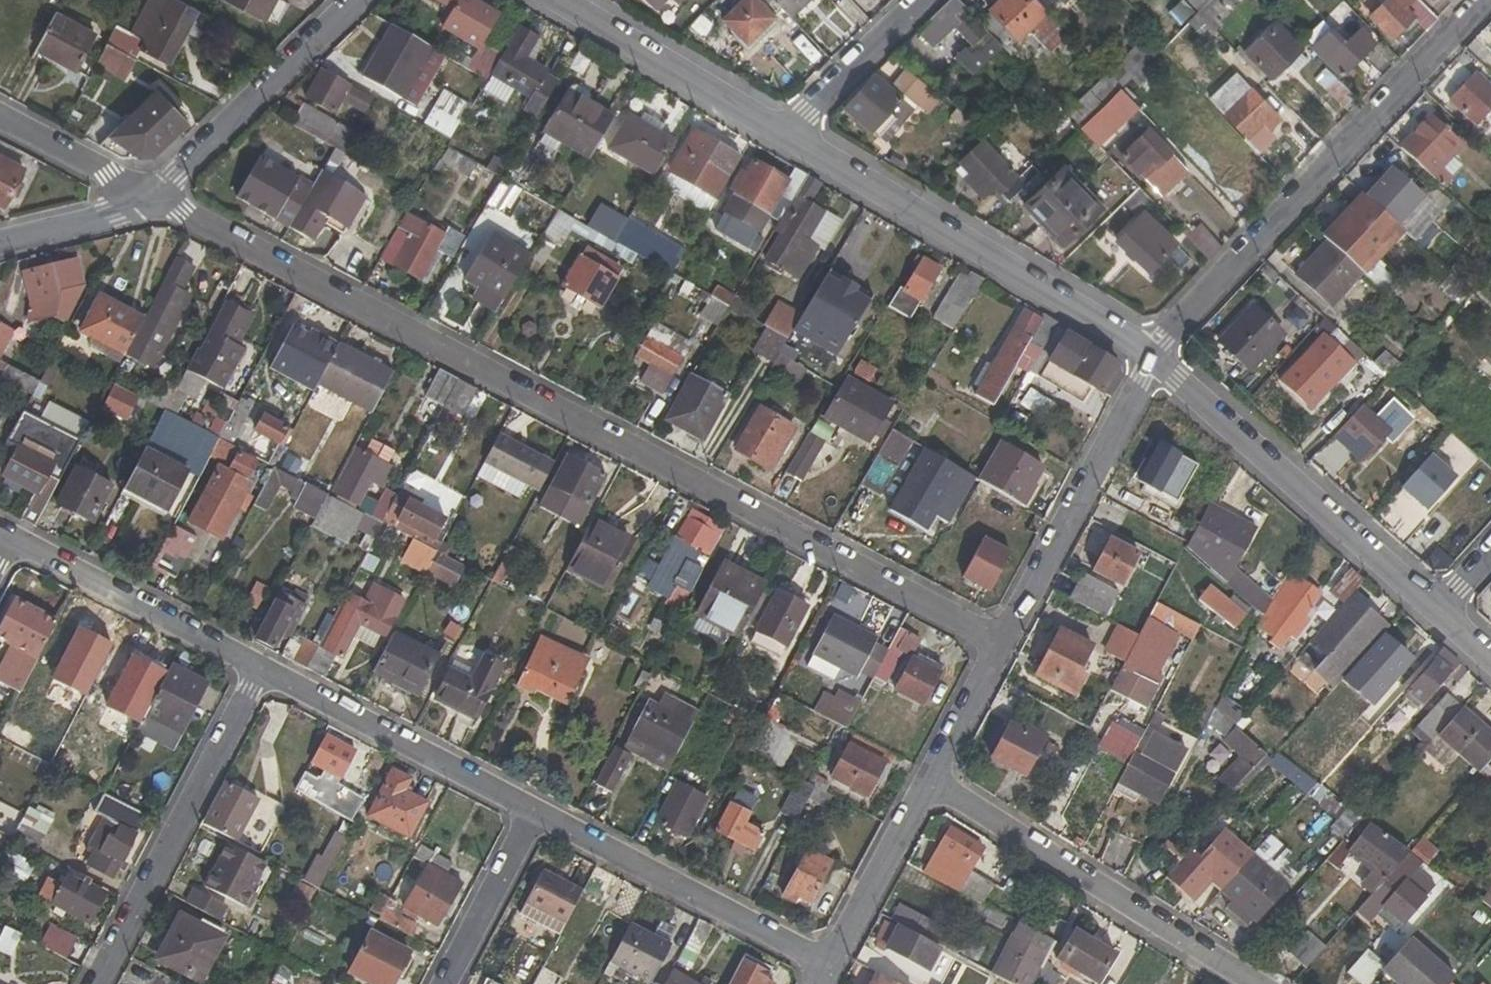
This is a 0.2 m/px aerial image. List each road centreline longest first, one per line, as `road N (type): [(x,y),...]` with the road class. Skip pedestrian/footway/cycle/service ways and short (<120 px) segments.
road 1 (residential): [(151,200),(1003,642)]
road 2 (residential): [(1486,0),(1153,355)]
road 3 (residential): [(784,132),(1153,355)]
road 4 (residential): [(1153,355),(1440,617)]
road 5 (residential): [(928,784),(1258,983)]
road 6 (residential): [(260,671),(97,983)]
road 7 (residential): [(533,809),(829,968)]
road 8 (residential): [(1003,642),(1153,355)]
road 9 (residential): [(260,671),(533,809)]
road 10 (residential): [(151,200),(359,0)]
road 11 (residential): [(11,540),(260,671)]
road 12 (residential): [(556,0),(784,132)]
road 13 (residential): [(829,968),(928,784)]
road 14 (residential): [(533,809),(443,983)]
road 15 (residential): [(922,0),(784,132)]
road 16 (residential): [(0,123),(151,200)]
road 17 (residential): [(928,784),(1003,642)]
road 18 (residential): [(0,244),(151,200)]

